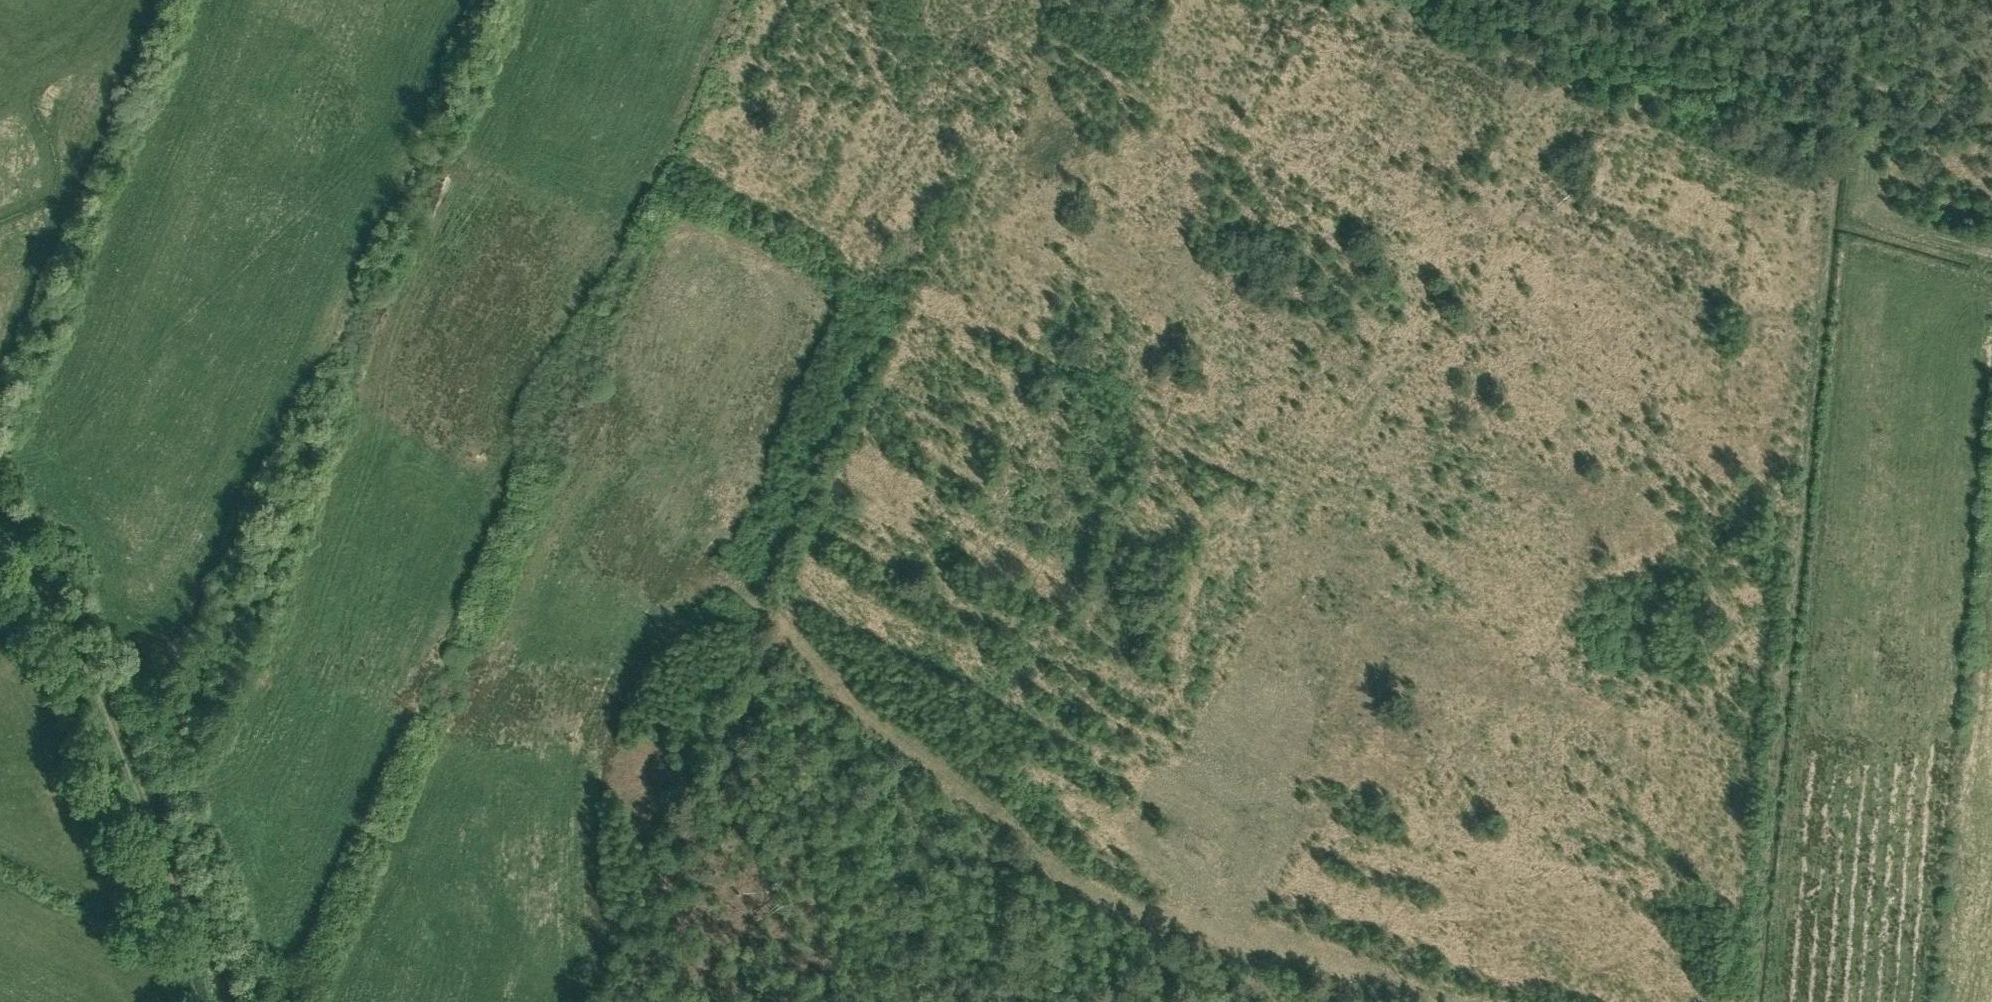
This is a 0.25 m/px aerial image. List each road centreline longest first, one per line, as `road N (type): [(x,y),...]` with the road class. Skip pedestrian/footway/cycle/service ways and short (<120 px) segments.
road 1 (unclassified): [(223,1001),(105,702),(0,524)]
road 2 (track): [(1865,150),(1865,203),(1889,221),(1991,250)]

